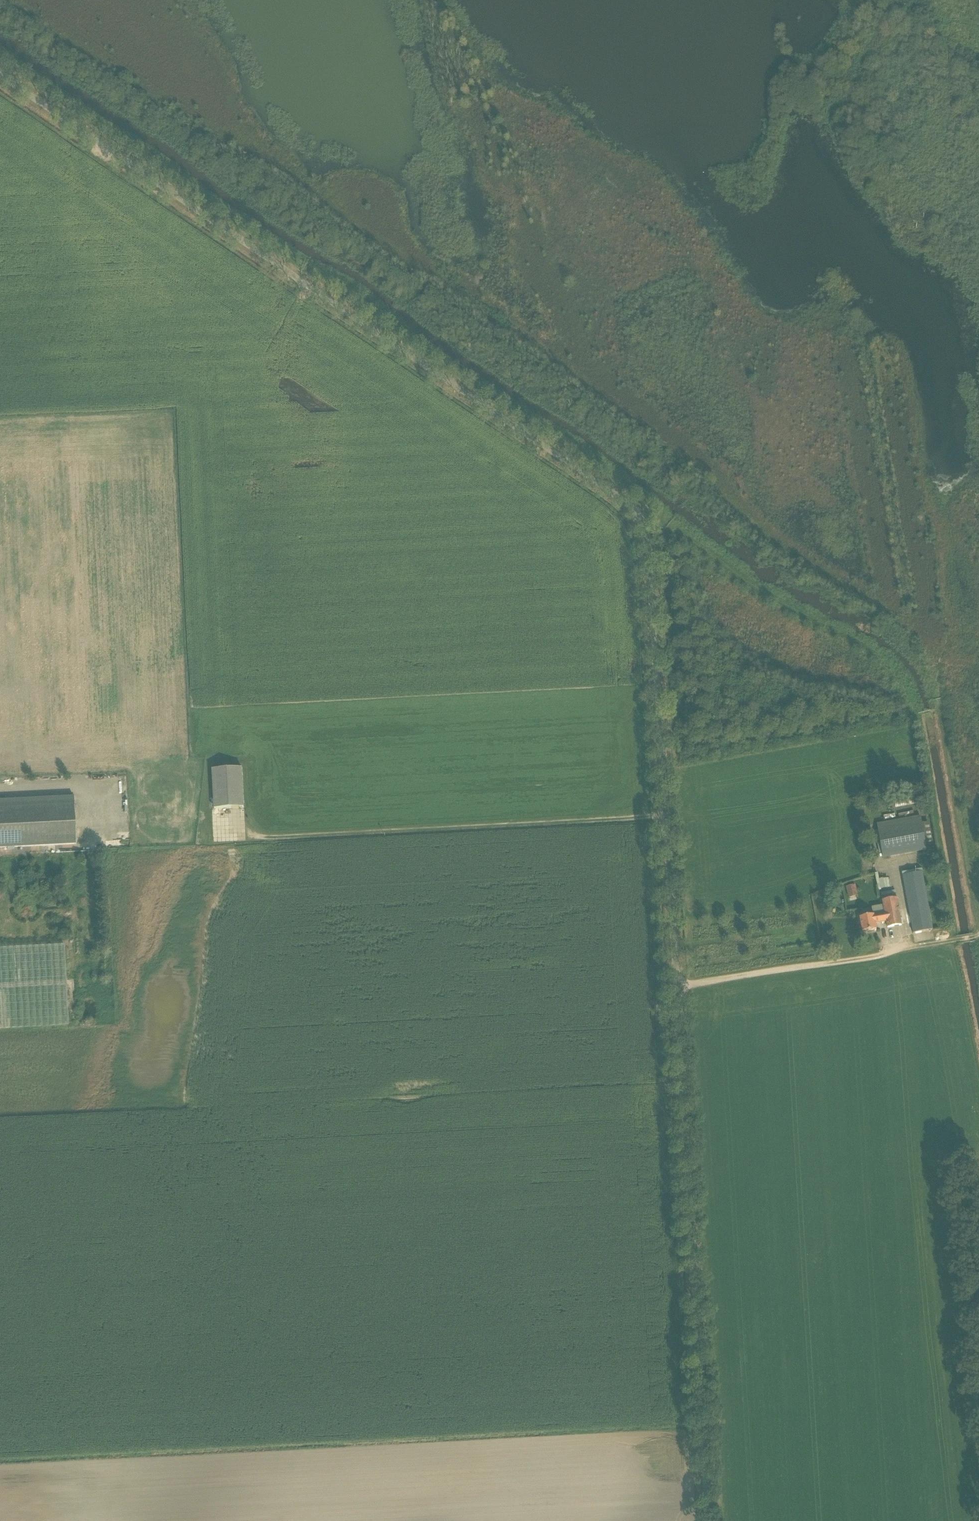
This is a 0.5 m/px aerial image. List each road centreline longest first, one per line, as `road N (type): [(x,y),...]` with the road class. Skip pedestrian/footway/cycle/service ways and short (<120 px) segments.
road 1 (tertiary): [(710,1520),(643,531),(608,489),(0,75)]
road 2 (track): [(241,827),(263,838),(665,817)]
road 3 (track): [(908,718),(891,670),(771,601),(665,524),(631,511)]
road 4 (track): [(676,985),(976,936)]

